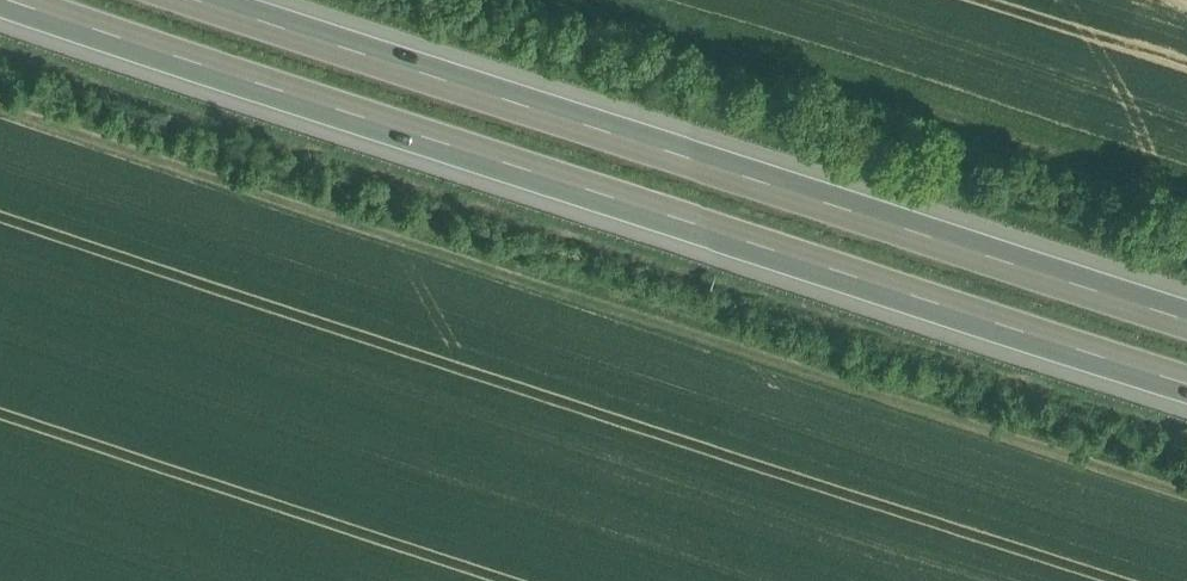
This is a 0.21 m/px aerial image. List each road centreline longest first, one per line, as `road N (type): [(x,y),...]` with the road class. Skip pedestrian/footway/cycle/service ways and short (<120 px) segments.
road 1 (track): [(0,100),(1186,480)]
road 2 (motorway): [(45,0),(652,203),(1186,367)]
road 3 (motorway): [(1186,289),(288,0)]

